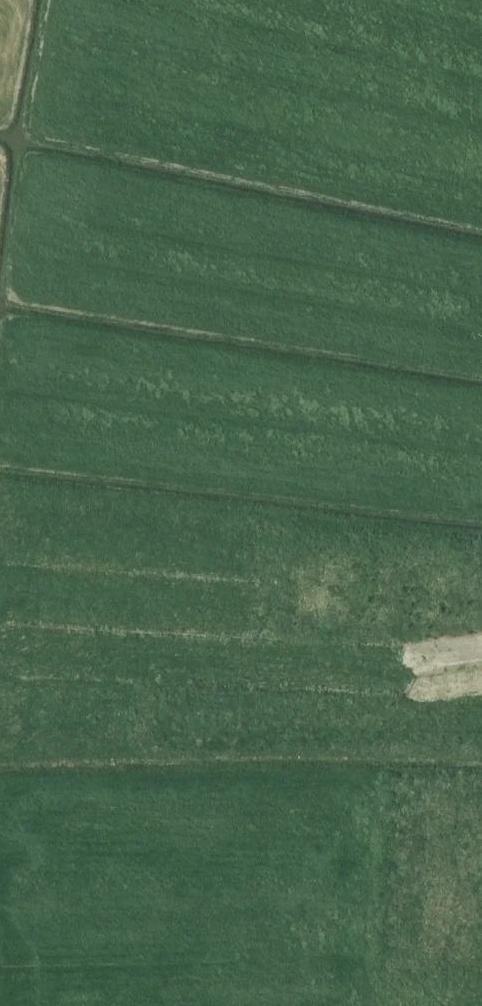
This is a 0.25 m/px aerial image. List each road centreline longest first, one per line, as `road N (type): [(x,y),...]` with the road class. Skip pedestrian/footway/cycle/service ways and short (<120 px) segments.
road 1 (tertiary): [(0,418),(481,402)]

